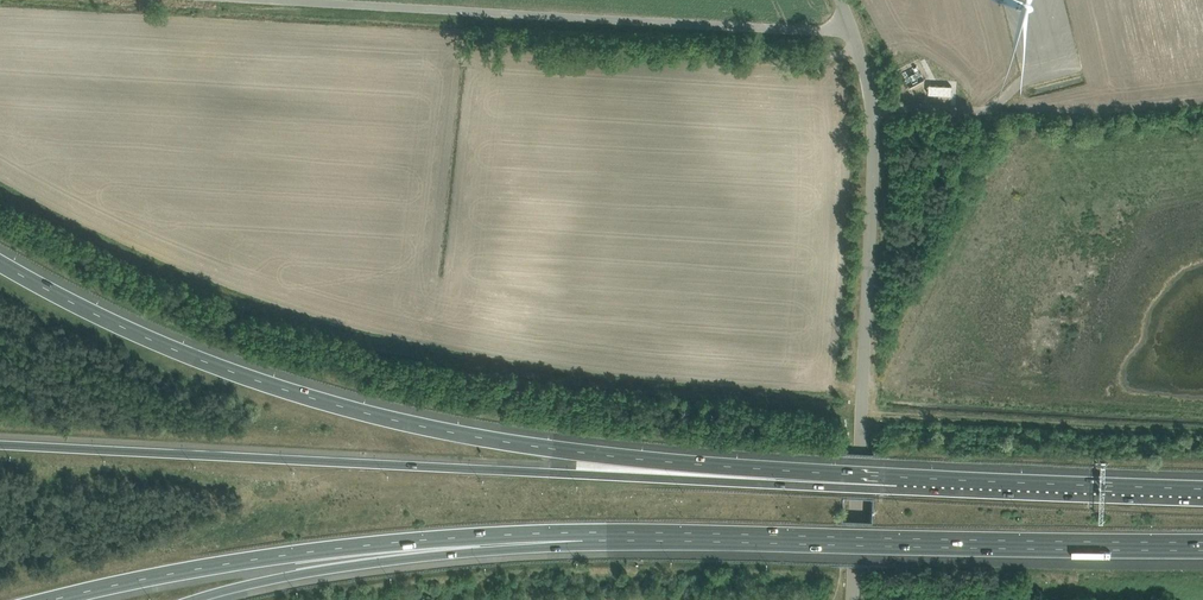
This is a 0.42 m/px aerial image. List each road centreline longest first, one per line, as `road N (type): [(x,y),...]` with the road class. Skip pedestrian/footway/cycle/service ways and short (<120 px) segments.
road 1 (motorway): [(898,486),(873,476),(601,454),(377,417),(187,354),(0,261)]
road 2 (motorway): [(898,486),(0,444)]
road 3 (track): [(230,0),(982,39),(1069,29)]
road 4 (motorway): [(586,536),(1202,545)]
road 5 (unclassified): [(852,599),(874,116),(869,53),(850,0)]
road 6 (motorway): [(51,599),(224,562),(374,541),(586,536)]
road 7 (motorway): [(194,599),(306,570),(586,536)]
road 8 (motorway): [(1202,497),(898,486)]

